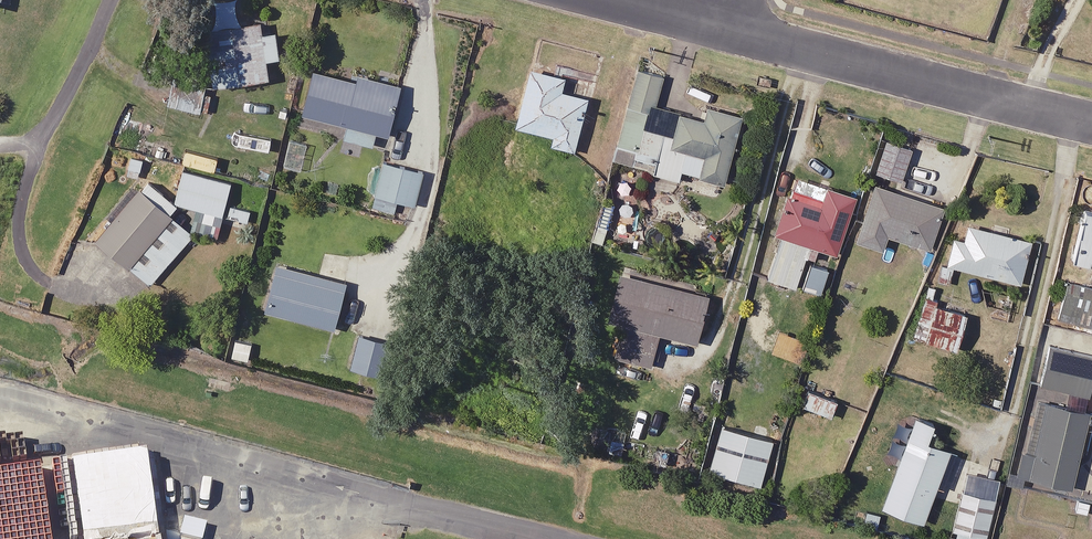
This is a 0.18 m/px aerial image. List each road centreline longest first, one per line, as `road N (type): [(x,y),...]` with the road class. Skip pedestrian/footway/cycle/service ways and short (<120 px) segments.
road 1 (residential): [(721,24),(1091,115)]
road 2 (residential): [(38,153),(112,0)]

